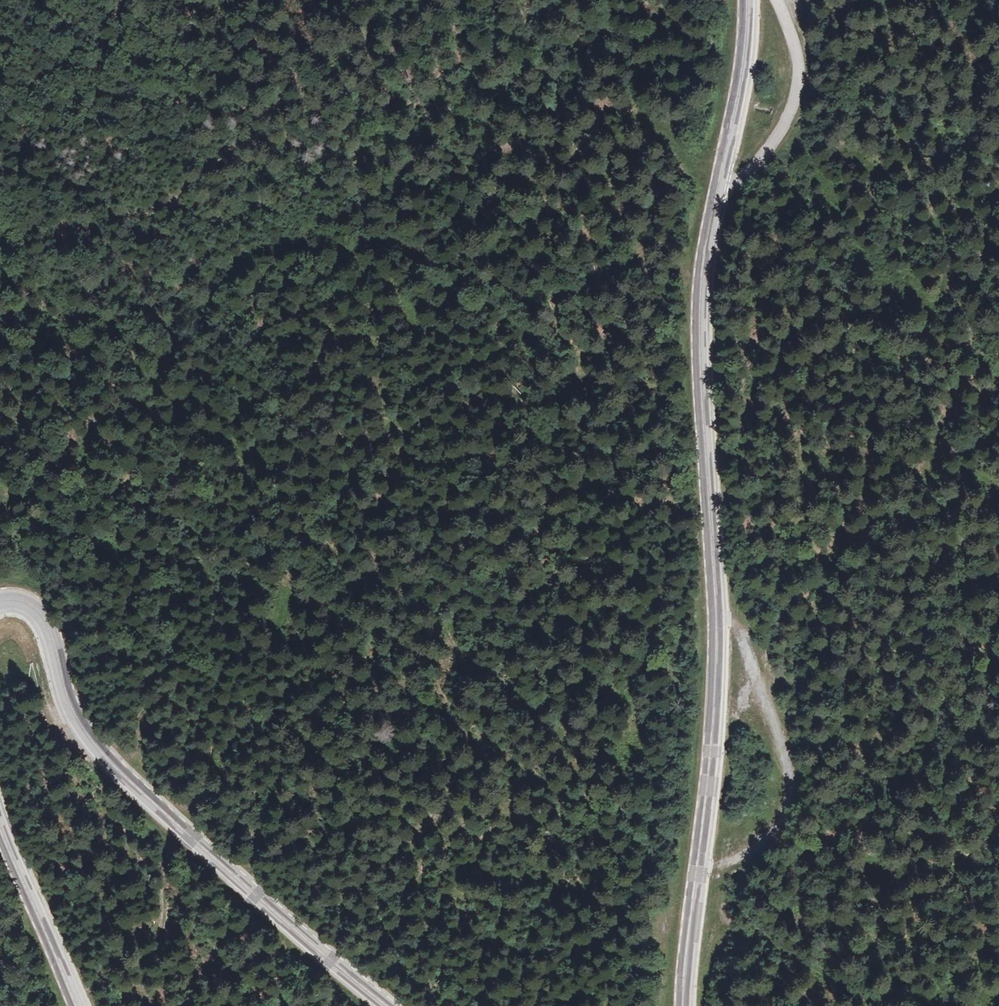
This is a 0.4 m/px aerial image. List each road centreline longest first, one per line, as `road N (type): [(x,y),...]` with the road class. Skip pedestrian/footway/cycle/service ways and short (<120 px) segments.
road 1 (secondary): [(682,1005),(717,646),(698,317),(741,73),(746,0)]
road 2 (secondary): [(0,598),(33,605),(49,628),(66,689),(105,758),(386,1005)]
road 3 (secondary): [(77,1005),(0,828)]

